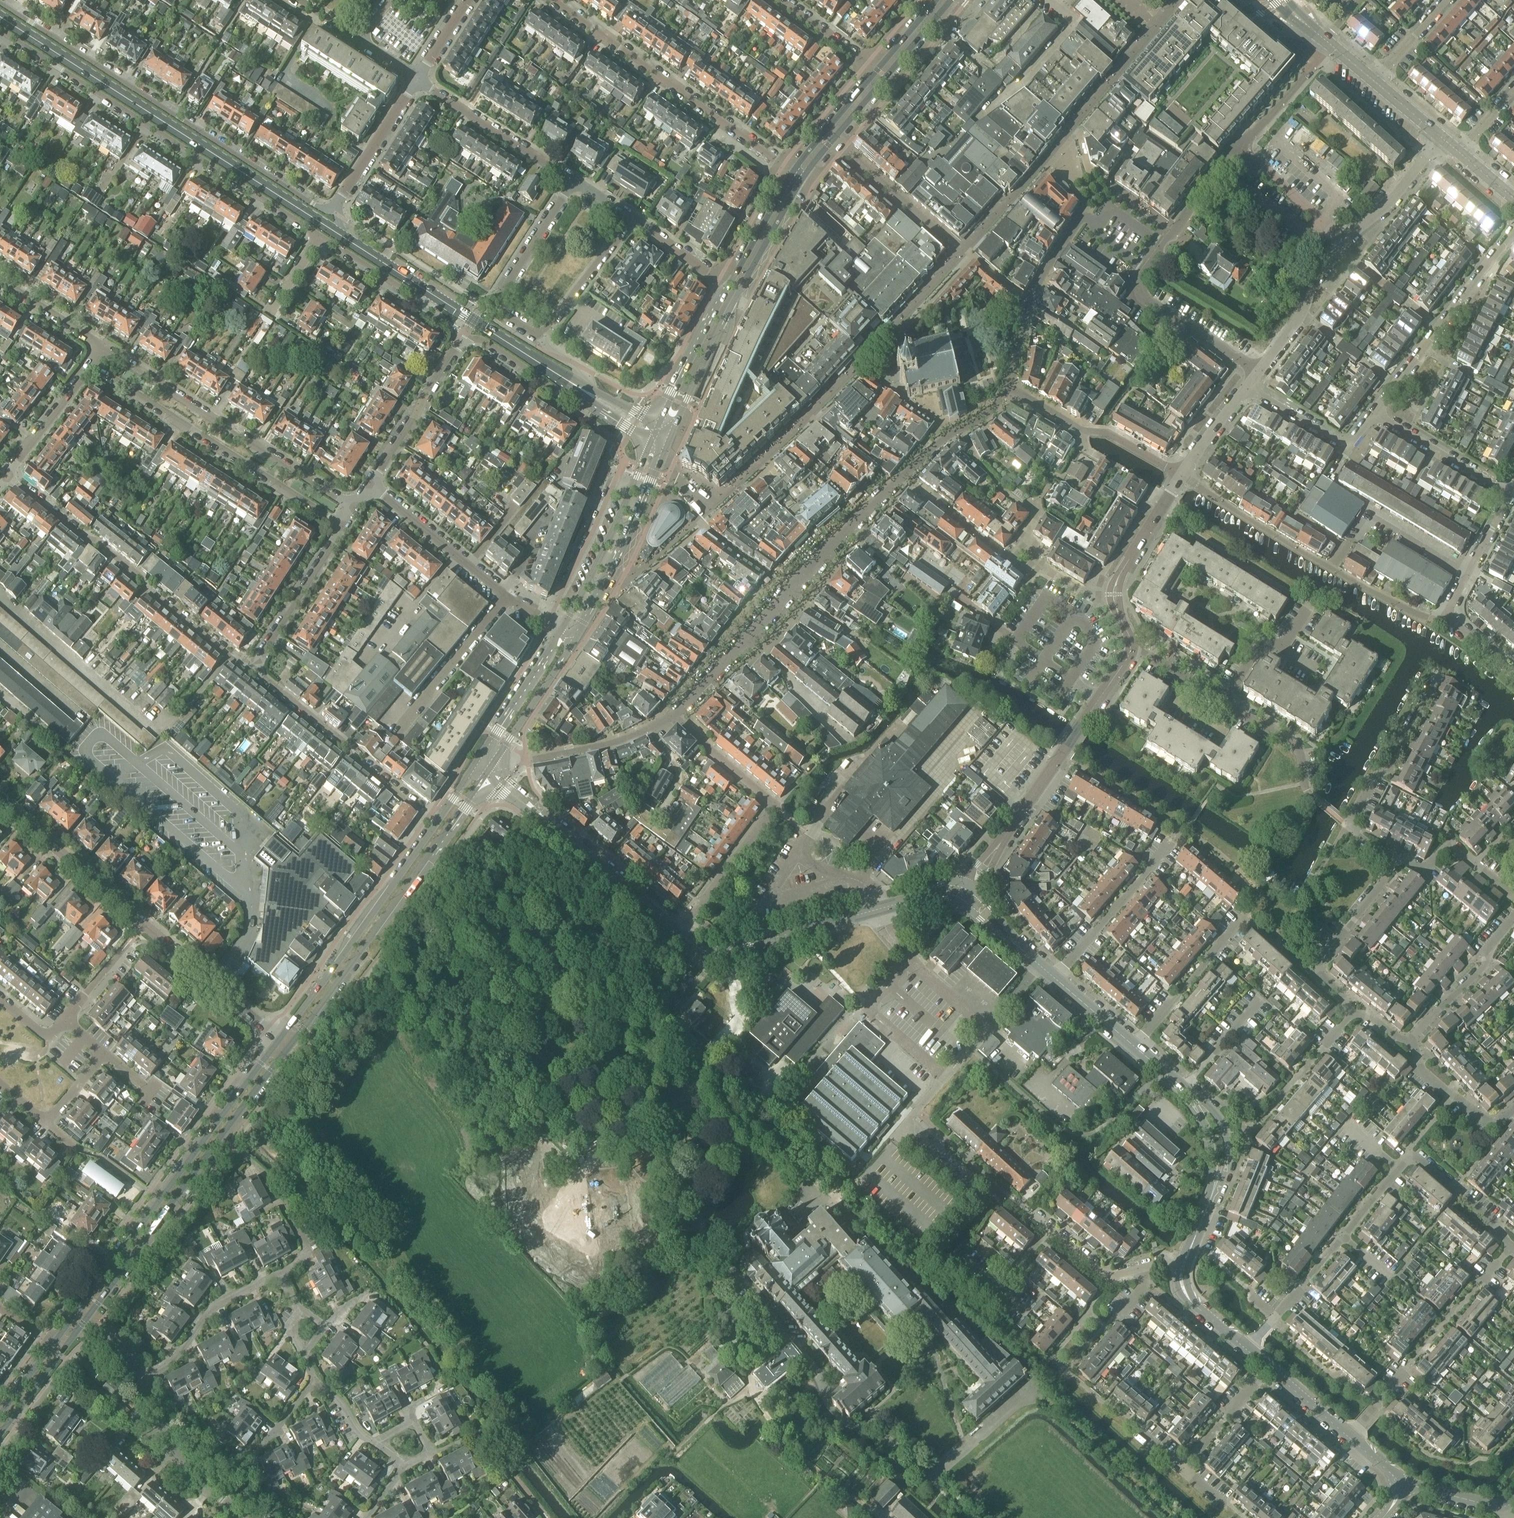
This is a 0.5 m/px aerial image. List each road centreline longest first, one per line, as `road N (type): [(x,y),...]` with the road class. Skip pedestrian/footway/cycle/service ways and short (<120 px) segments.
road 1 (residential): [(1010,388),(984,417),(939,442),(902,477),(673,716)]
road 2 (secondary): [(342,236),(0,17)]
road 3 (residential): [(334,212),(0,3)]
road 4 (residential): [(0,30),(320,236)]
road 5 (residential): [(0,802),(279,1038)]
road 6 (secondary): [(279,1038),(71,1311)]
road 7 (secondary): [(87,1322),(291,1047)]
road 8 (secondary): [(291,1047),(490,774)]
road 9 (residential): [(251,668),(9,476)]
road 10 (residential): [(1448,616),(1396,606),(1182,476)]
road 11 (residential): [(354,510),(100,347)]
road 12 (residential): [(1258,373),(1301,317),(1320,270),(1444,139)]
road 13 (residential): [(964,896),(1130,649)]
road 14 (residential): [(94,366),(343,527)]
road 15 (residential): [(673,716),(775,808),(677,932)]
road 16 (residential): [(553,0),(789,176)]
road 17 (secondary): [(670,432),(796,185)]
road 18 (secondary): [(437,822),(279,1038)]
road 19 (tertiary): [(677,932),(490,774)]
road 20 (secondary): [(796,185),(952,0)]
road 21 (residential): [(428,816),(251,668)]
road 22 (residential): [(1258,373),(1143,296),(1141,280),(1185,218)]
road 23 (residential): [(1513,233),(1374,413)]
road 24 (residential): [(1389,861),(1349,825),(1437,677)]
road 25 (secondary): [(574,642),(663,450)]
road 26 (residential): [(1015,1199),(1107,1275),(1165,1262),(1183,1267)]
road 27 (residential): [(536,334),(506,316),(499,296),(575,179)]
road 28 (residential): [(1130,649),(1116,582),(1182,476)]
road 29 (residential): [(1352,1013),(1321,981),(1318,959),(1379,887),(1389,861)]
road 30 (residential): [(495,765),(613,743),(673,716)]
road 31 (residential): [(575,179),(419,80)]
road 32 (residential): [(369,488),(465,333)]
road 33 (residential): [(1055,979),(1172,841)]
road 34 (residential): [(141,1379),(170,1366),(213,1307),(281,1274)]
road 35 (residential): [(244,1517),(166,1446),(141,1379)]
road 36 (residential): [(508,596),(369,488)]
road 37 (residential): [(398,733),(508,596)]
road 38 (residential): [(251,668),(343,527)]
road 39 (residential): [(1134,1046),(1243,918)]
road 40 (residential): [(631,490),(611,490),(547,623)]
road 41 (residential): [(1412,1042),(1485,968),(1486,949),(1513,915)]
road 42 (residential): [(986,1029),(919,970),(877,909)]
road 43 (residential): [(1067,240),(1028,301),(1010,388)]
road 44 (residential): [(1374,413),(1348,447),(1247,386)]
road 45 (secondary): [(631,490),(561,634)]
road 46 (residential): [(1510,496),(1374,413)]
road 47 (residential): [(334,212),(419,80)]
road 48 (tertiary): [(877,909),(726,949)]
road 49 (secondary): [(561,634),(476,765)]
road 50 (secondary): [(726,287),(659,427)]
road 51 (residential): [(632,218),(536,334)]
road 52 (residential): [(1513,896),(1450,847),(1422,868),(1389,861)]
road 53 (residential): [(281,1274),(310,1252),(249,1159)]
road 54 (secondary): [(495,765),(574,642)]
road 55 (residential): [(1513,1110),(1502,1122),(1485,1121),(1422,1070),(1412,1042)]
road 56 (residential): [(1238,149),(1330,44)]
road 57 (residential): [(9,476),(94,366)]
road 58 (secondary): [(876,68),(789,176)]
road 59 (residential): [(320,236),(425,302),(439,299)]
road 60 (residential): [(701,1070),(743,1014),(726,949)]
road 61 (residential): [(465,333),(560,394),(584,396)]
road 62 (residential): [(1448,616),(1510,496)]
road 63 (residential): [(1512,1246),(1411,1157)]
road 64 (residential): [(1225,703),(1259,648),(1291,634),(1309,606)]
road 65 (residential): [(1182,1468),(1268,1367)]
road 66 (tertiary): [(1213,1194),(1230,1158),(1227,1133),(1211,1107),(1184,1088)]
road 67 (secondary): [(789,176),(726,287)]
road 68 (residential): [(1305,783),(1300,753),(1225,703)]
road 69 (residential): [(100,347),(0,280)]

